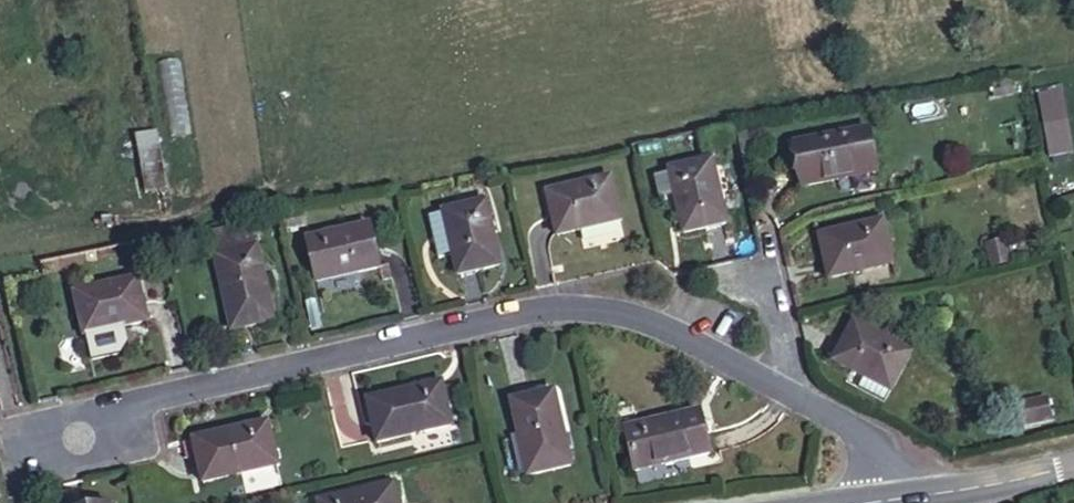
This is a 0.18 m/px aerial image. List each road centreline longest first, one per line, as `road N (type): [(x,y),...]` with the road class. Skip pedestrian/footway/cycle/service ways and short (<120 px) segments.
road 1 (residential): [(895,500),(846,422),(626,311),(572,305),(502,313),(120,409),(81,447)]
road 2 (tertiary): [(895,500),(1073,464)]

